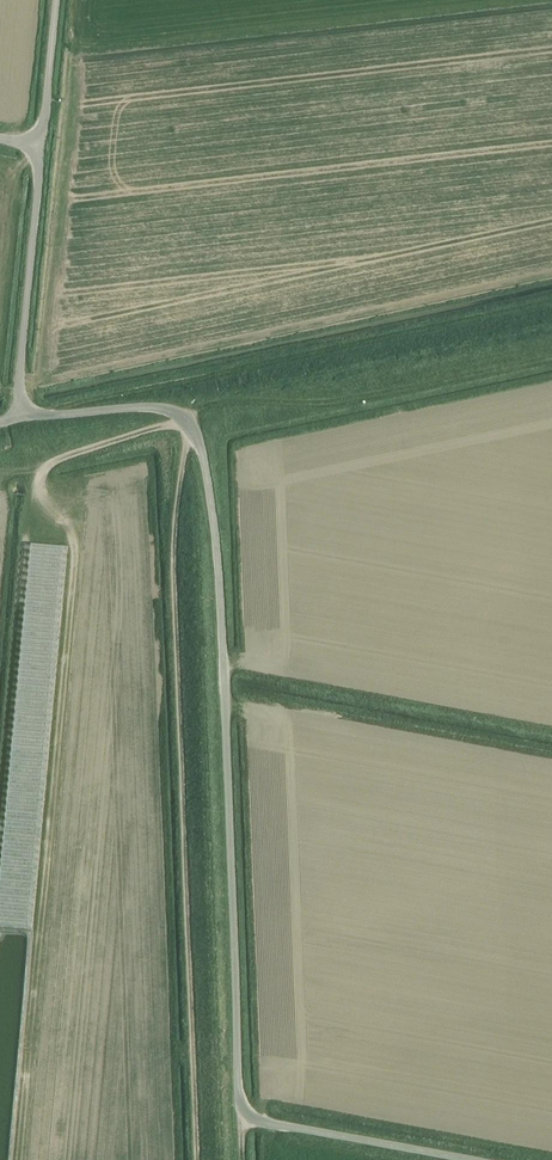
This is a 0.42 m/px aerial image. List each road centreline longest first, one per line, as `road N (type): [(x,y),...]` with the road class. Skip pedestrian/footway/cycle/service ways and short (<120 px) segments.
road 1 (unclassified): [(442,1159),(245,1119),(210,493),(183,433),(186,417),(131,410),(20,419)]
road 2 (track): [(0,790),(25,512),(48,466),(221,401),(326,405),(551,358)]
road 3 (track): [(183,433),(170,556),(194,1159)]
road 4 (unclassified): [(20,419),(43,144)]
road 5 (unclassified): [(43,144),(59,0)]

